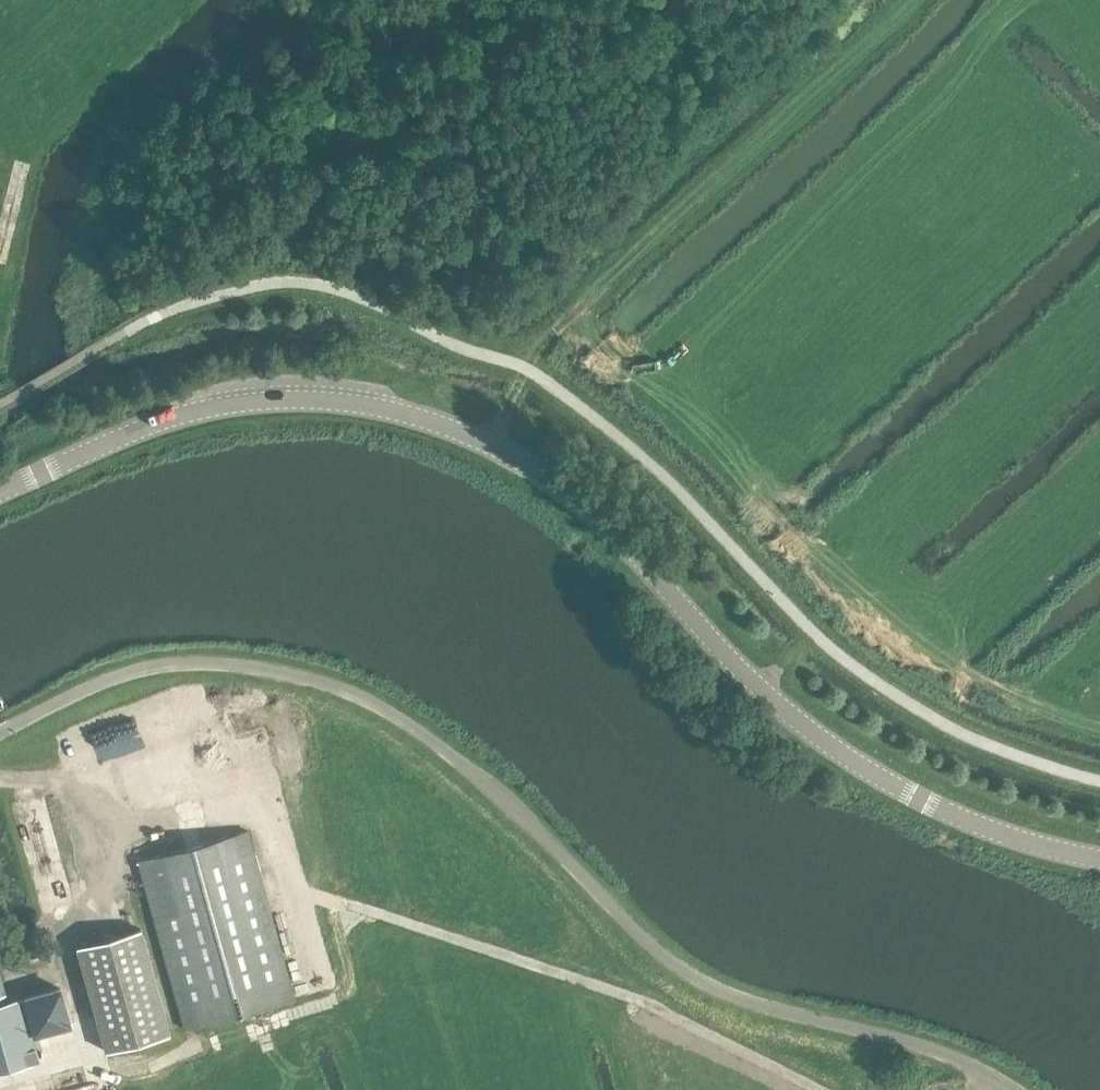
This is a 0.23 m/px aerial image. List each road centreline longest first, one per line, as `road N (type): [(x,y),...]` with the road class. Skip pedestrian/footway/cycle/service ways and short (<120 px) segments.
road 1 (tertiary): [(1099,859),(958,813),(833,744),(587,511),(505,454),(461,435),(372,412),(248,405),(157,429),(0,499)]
road 2 (unclassified): [(1017,1089),(915,1043),(742,1000),(688,971),(494,788),(397,715),(333,686),(184,662),(119,677),(0,732)]
road 3 (track): [(826,1089),(653,1004),(353,913),(343,934),(349,975),(328,1000),(149,1066),(73,1054),(0,1087)]
road 4 (track): [(902,0),(850,58),(544,339),(485,445)]
road 5 (track): [(567,318),(856,585),(767,686)]
road 6 (track): [(98,1062),(65,945),(104,878),(74,795),(51,781)]
road 7 (track): [(856,585),(995,445)]
road 8 (track): [(353,913),(317,890),(317,832),(302,809),(283,802),(261,809)]
road 9 (track): [(0,246),(24,160),(46,133)]

